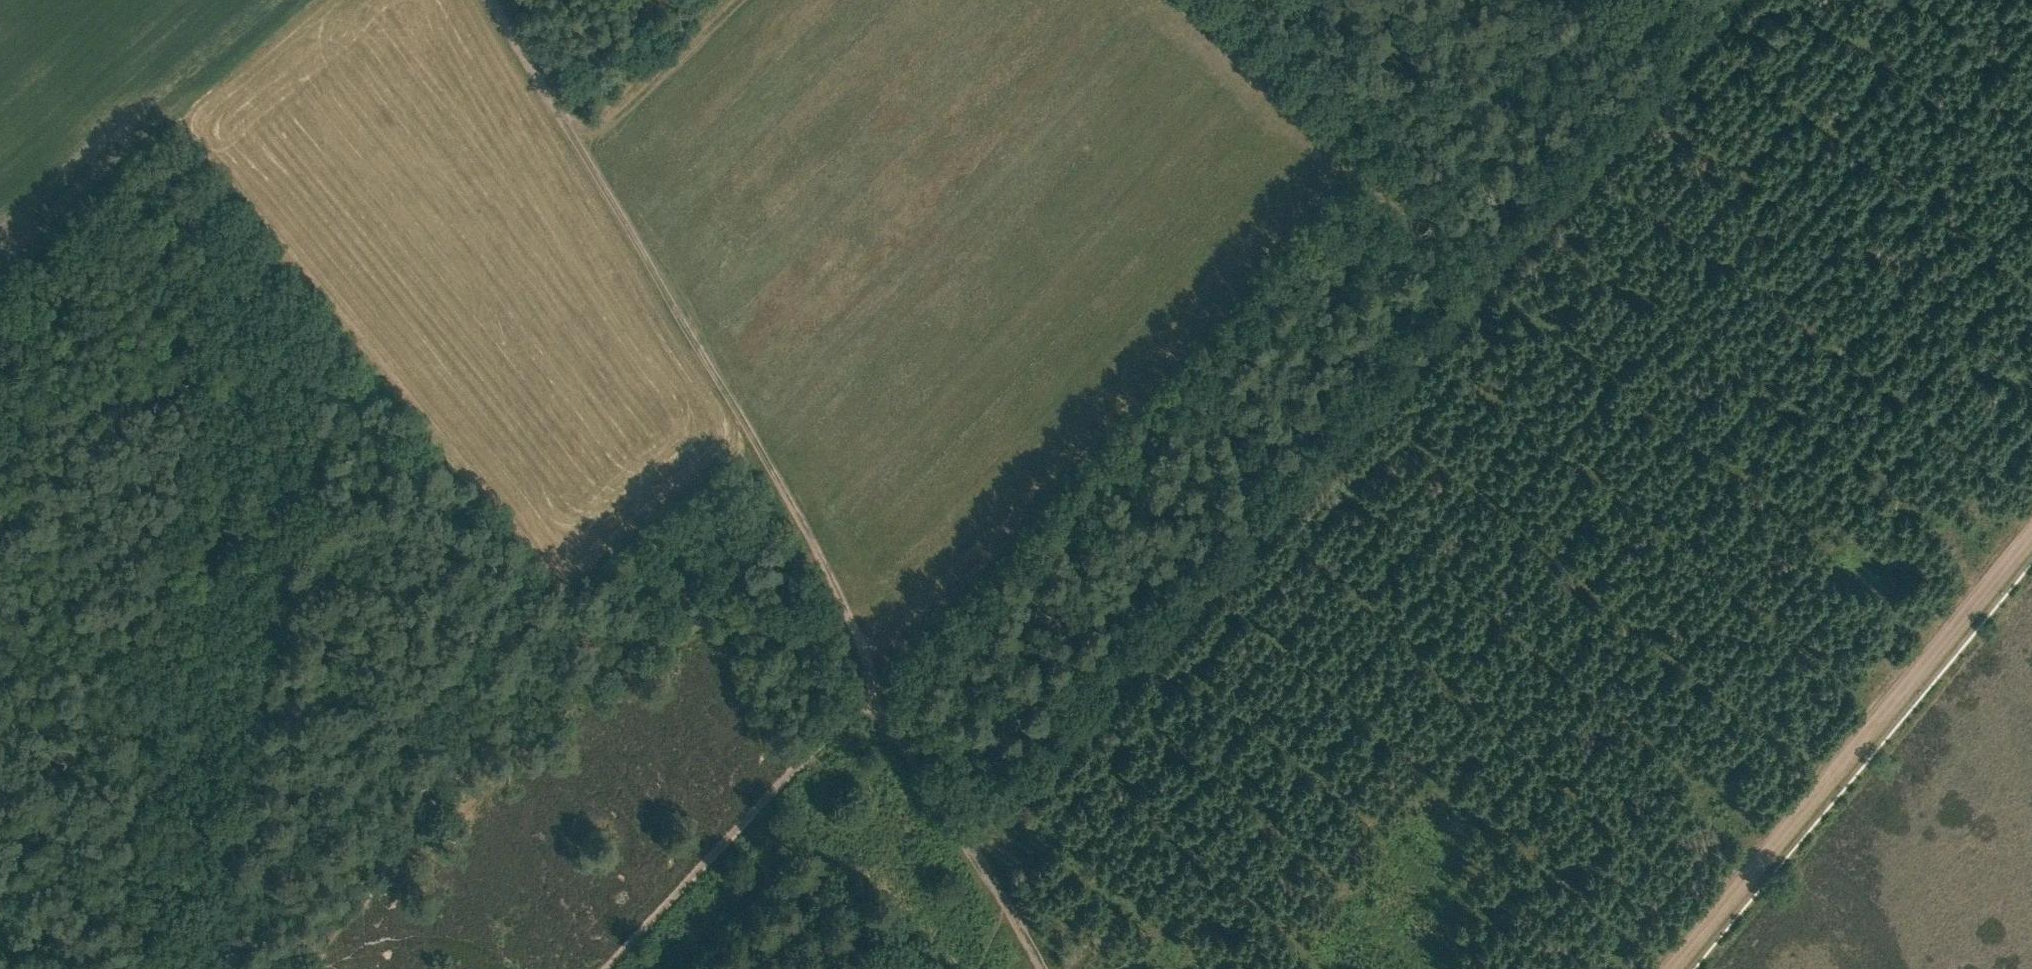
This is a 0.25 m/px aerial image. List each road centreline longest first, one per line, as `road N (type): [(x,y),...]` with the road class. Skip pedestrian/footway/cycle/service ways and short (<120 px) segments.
road 1 (track): [(871,685),(1336,183),(1336,155),(1316,126),(1208,22)]
road 2 (track): [(800,530),(497,0)]
road 3 (track): [(2031,533),(1667,968)]
road 4 (track): [(602,968),(871,685)]
road 5 (track): [(1001,909),(871,685)]
road 6 (track): [(871,685),(800,530)]

